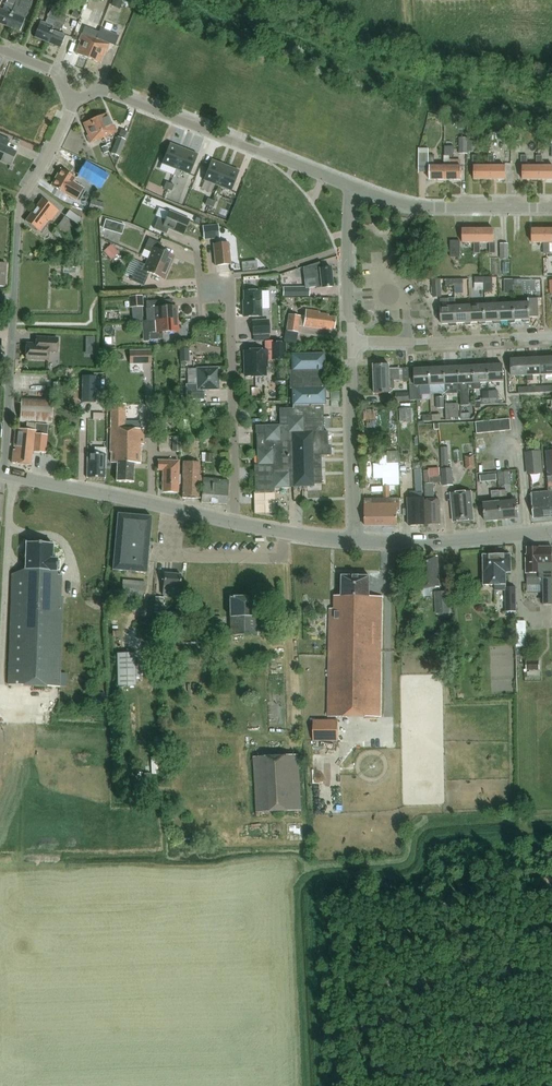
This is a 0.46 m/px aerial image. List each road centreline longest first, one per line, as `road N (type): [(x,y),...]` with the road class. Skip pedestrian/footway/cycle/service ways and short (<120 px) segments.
road 1 (unclassified): [(75,102),(22,203),(4,474)]
road 2 (residential): [(354,187),(109,92),(75,102)]
road 3 (residential): [(236,524),(233,288)]
road 4 (residential): [(356,542),(352,340)]
road 5 (residential): [(551,208),(425,207),(354,187)]
road 6 (residential): [(352,340),(551,337)]
road 7 (secondary): [(356,542),(551,532)]
road 8 (residential): [(352,340),(354,187)]
road 9 (secondary): [(4,474),(154,504)]
road 10 (secondary): [(236,524),(356,542)]

